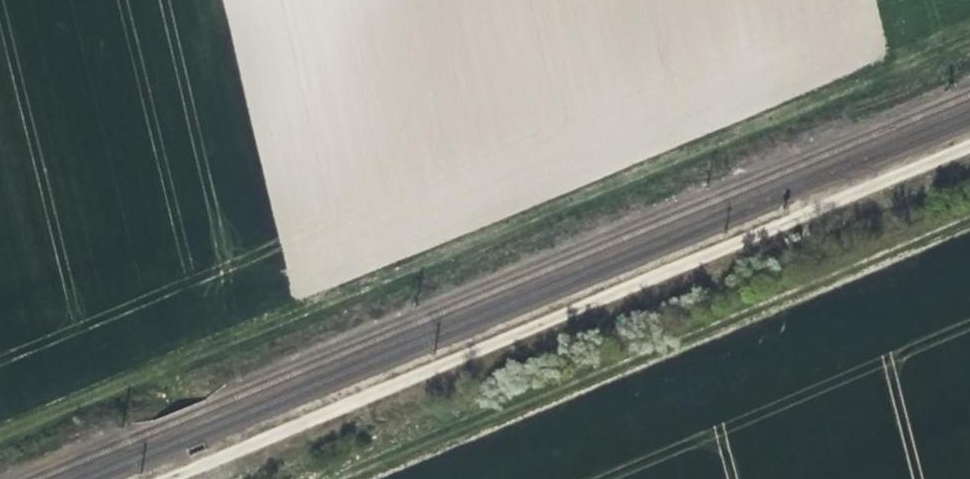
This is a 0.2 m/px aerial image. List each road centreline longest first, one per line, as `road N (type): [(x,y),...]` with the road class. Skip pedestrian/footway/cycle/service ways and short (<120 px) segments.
road 1 (track): [(0,435),(969,35)]
road 2 (track): [(969,219),(336,478)]
road 3 (track): [(166,366),(213,478)]

